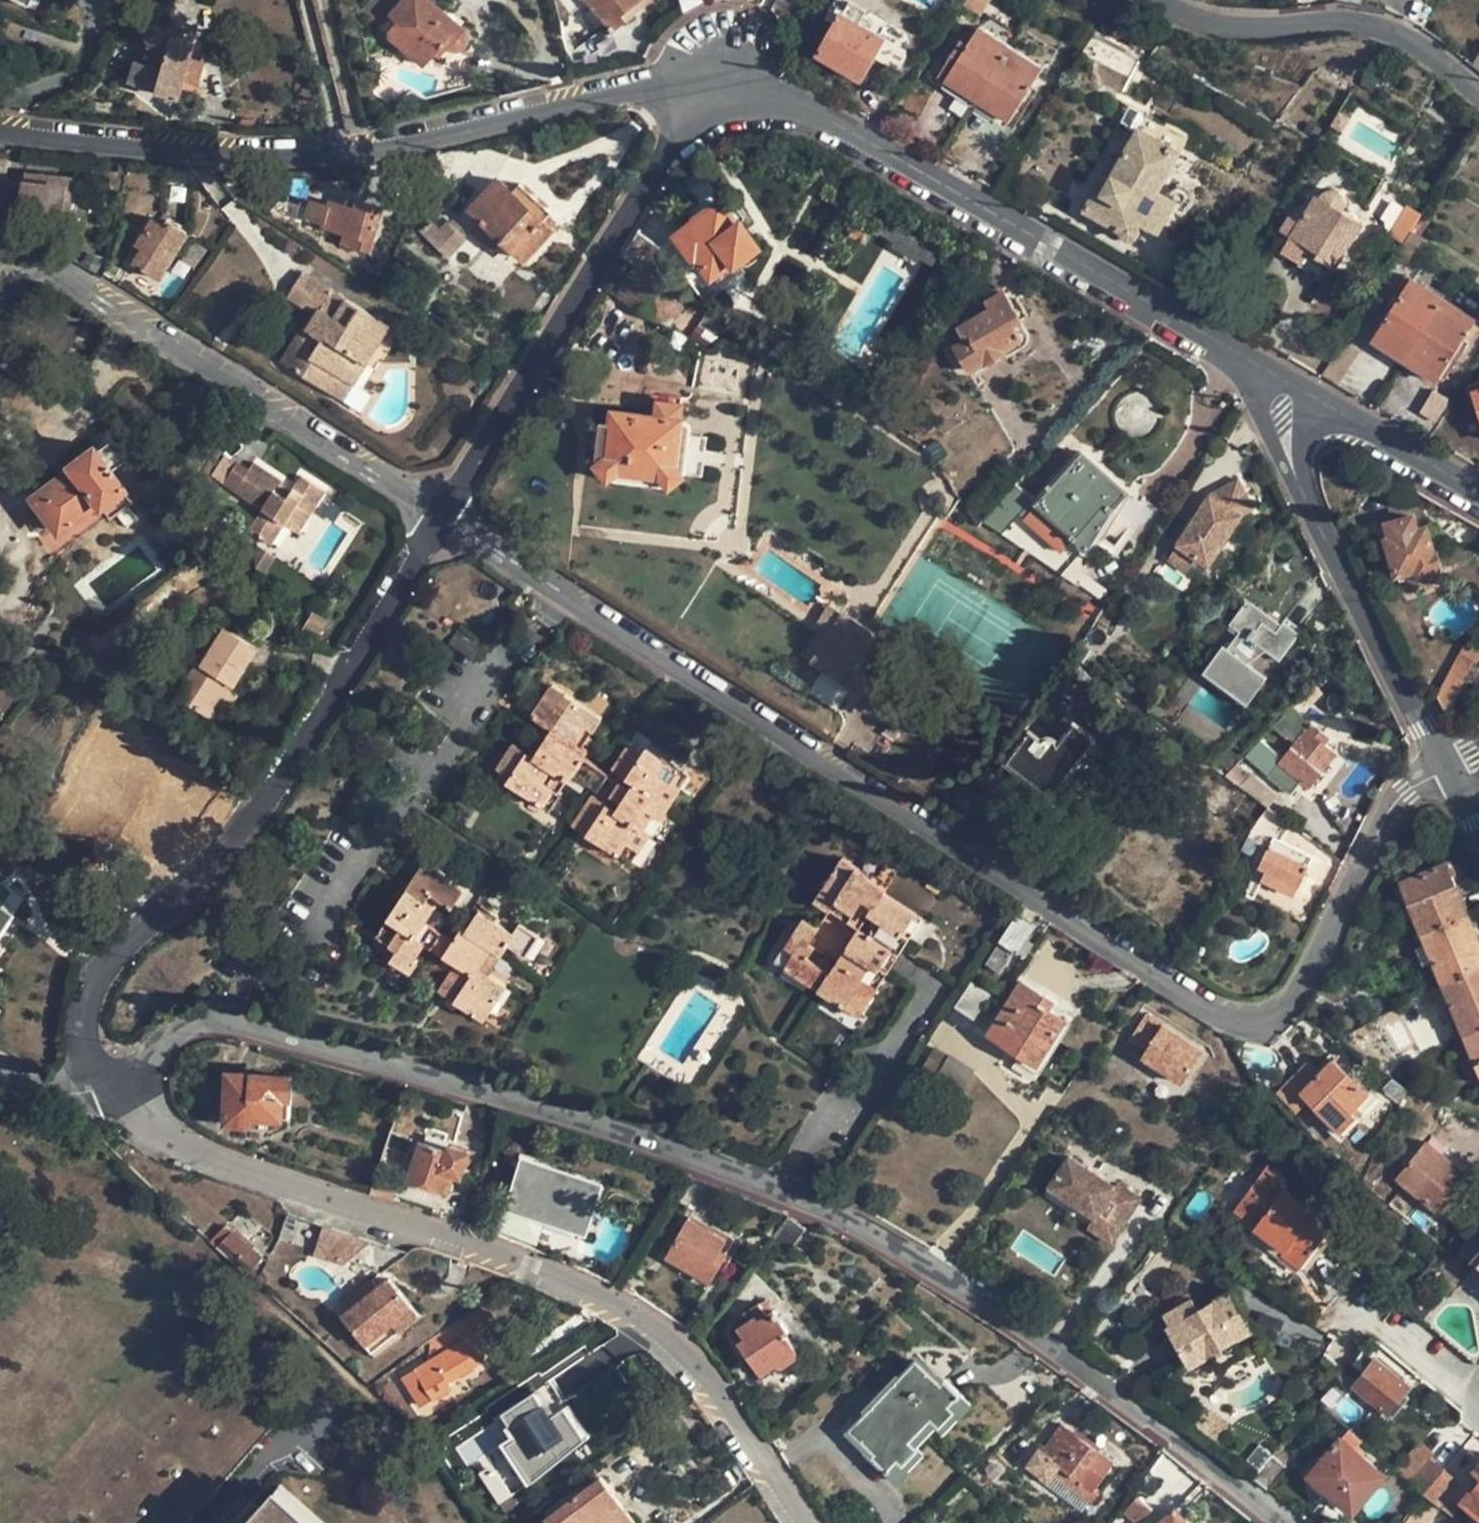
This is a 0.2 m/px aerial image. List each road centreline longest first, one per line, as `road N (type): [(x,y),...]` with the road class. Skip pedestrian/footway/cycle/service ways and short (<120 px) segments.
road 1 (residential): [(94,1073),(134,1062),(183,1030),(224,1021),(722,1165),(817,1205),(991,1307),(1280,1522)]
road 2 (residential): [(1440,765),(1380,826),(1292,1001),(1253,1023),(1208,1012),(444,515)]
road 3 (residential): [(94,1073),(117,1110),(157,1136),(528,1261),(614,1302),(673,1341),(806,1522)]
road 4 (residential): [(0,125),(180,147),(318,151),(620,92),(711,88)]
road 5 (residential): [(444,515),(225,849),(107,962),(86,1006),(94,1073)]
road 6 (residential): [(711,88),(788,102),(833,123),(1292,383)]
road 7 (residential): [(444,515),(62,266),(34,264),(0,292)]
road 8 (residential): [(711,88),(444,515)]
road 9 (residential): [(1292,383),(1289,452),(1440,765)]
road 10 (residential): [(1155,0),(1212,24),(1339,19),(1393,32),(1478,90)]
road 11 (residential): [(1292,383),(1478,491)]
road 12 (residential): [(209,1522),(294,1430),(297,1417),(286,1406)]
road 13 (residential): [(1375,1331),(1478,1416)]

